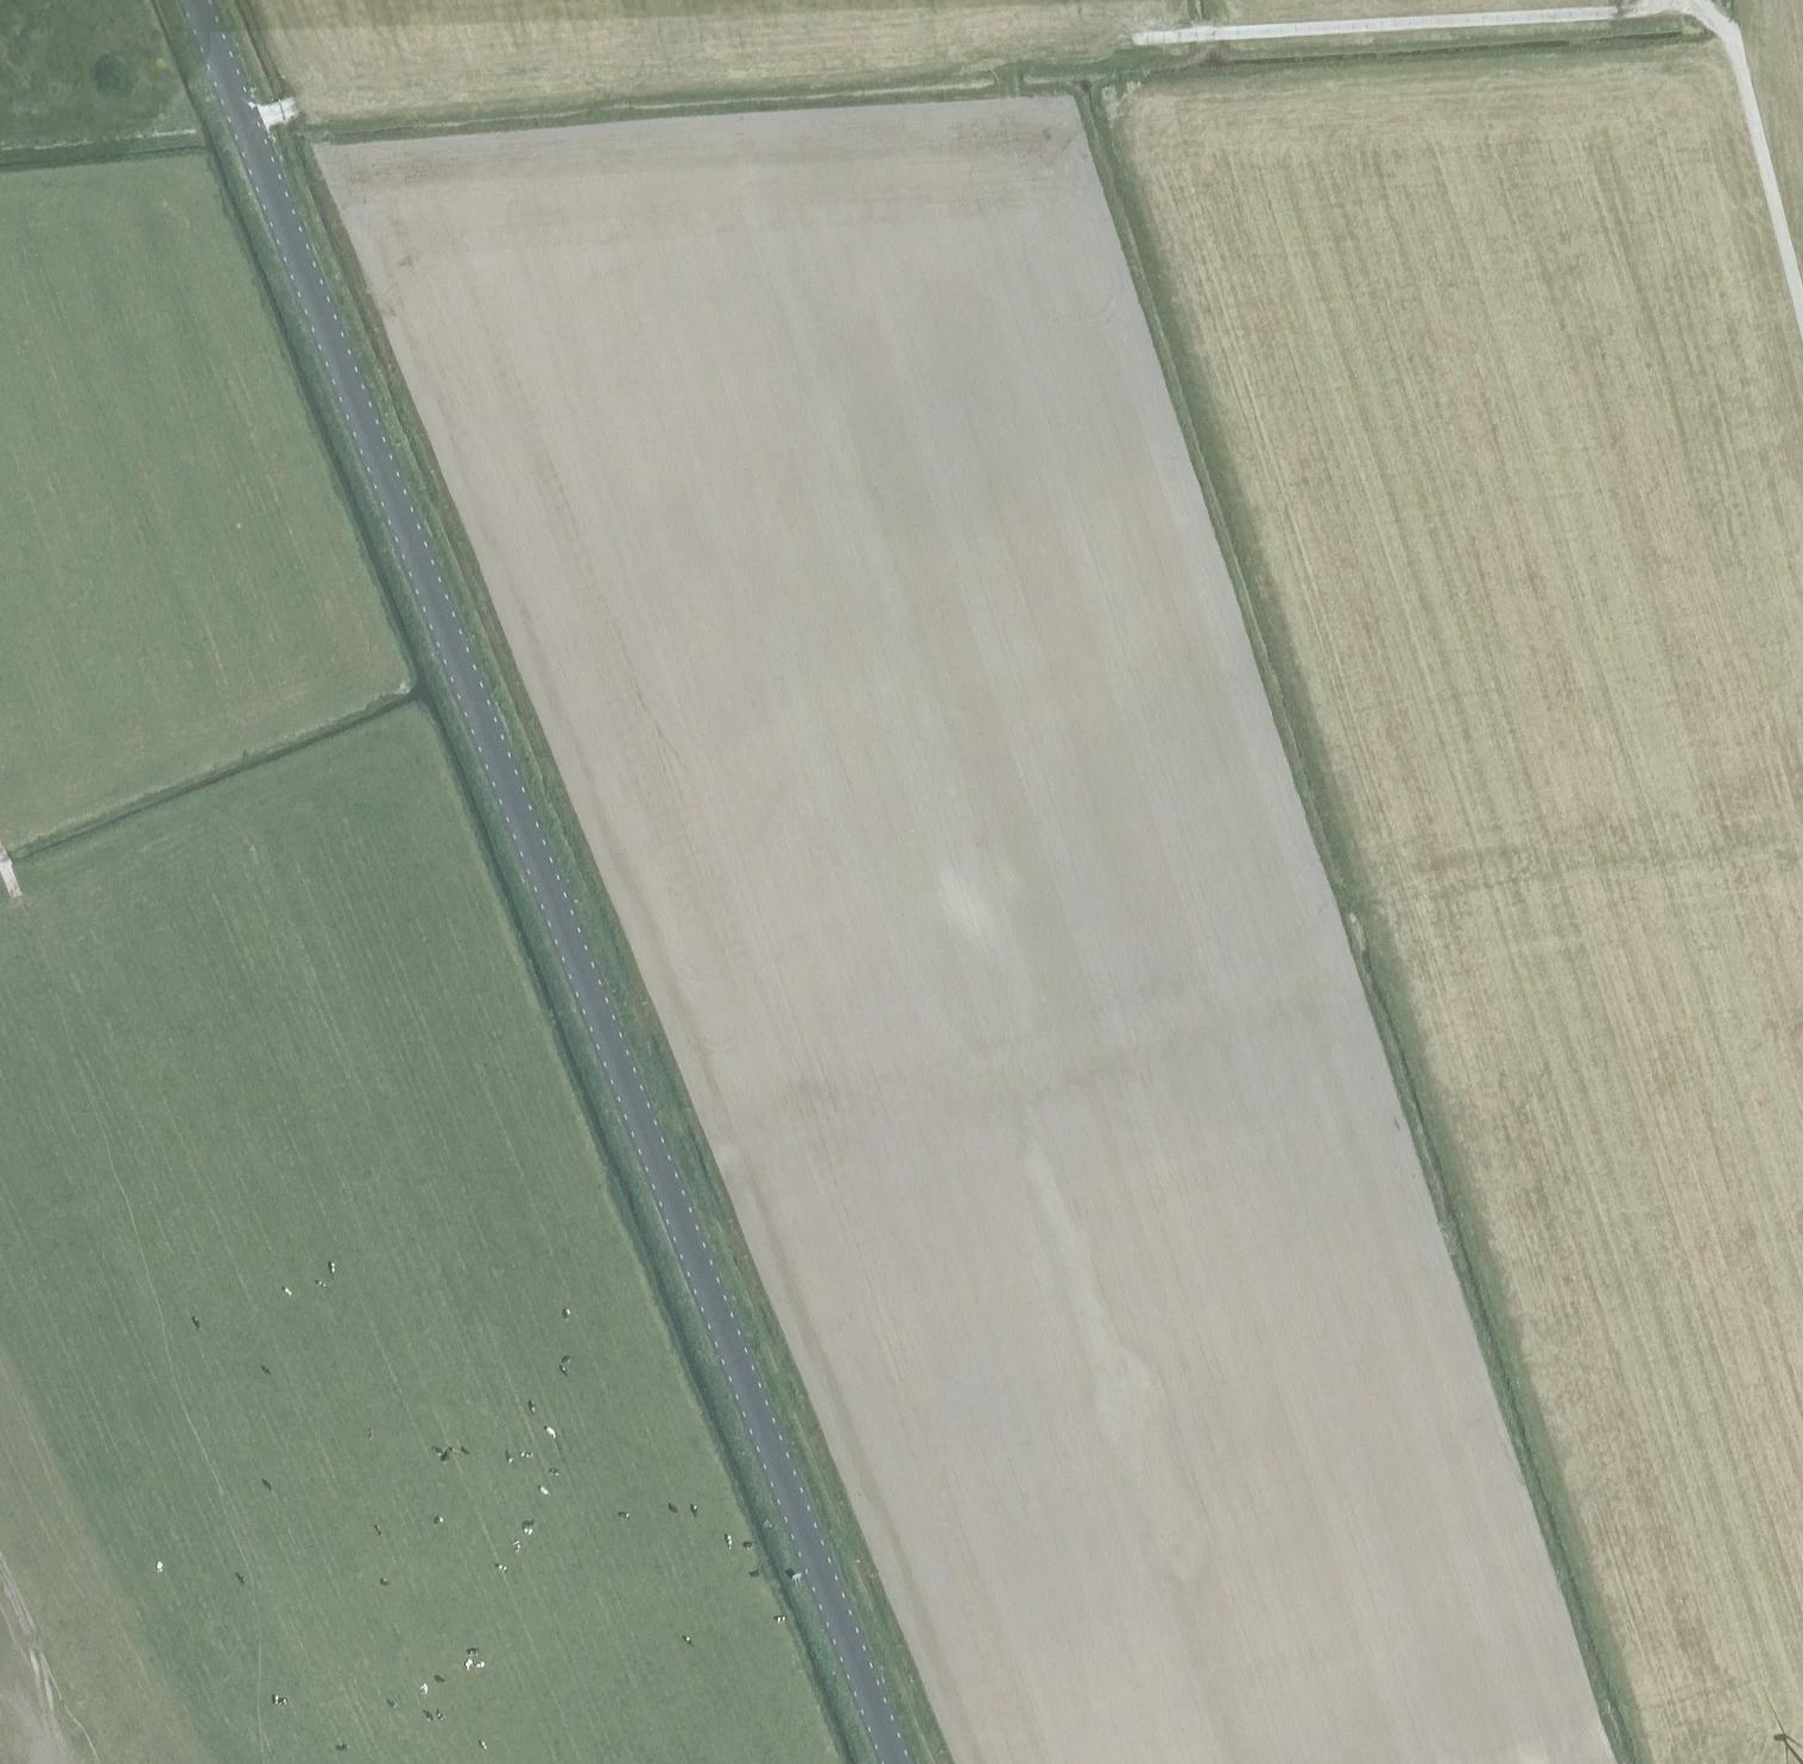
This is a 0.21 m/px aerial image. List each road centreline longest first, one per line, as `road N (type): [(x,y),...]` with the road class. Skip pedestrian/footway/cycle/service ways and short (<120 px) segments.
road 1 (secondary): [(892,1763),(193,0)]

